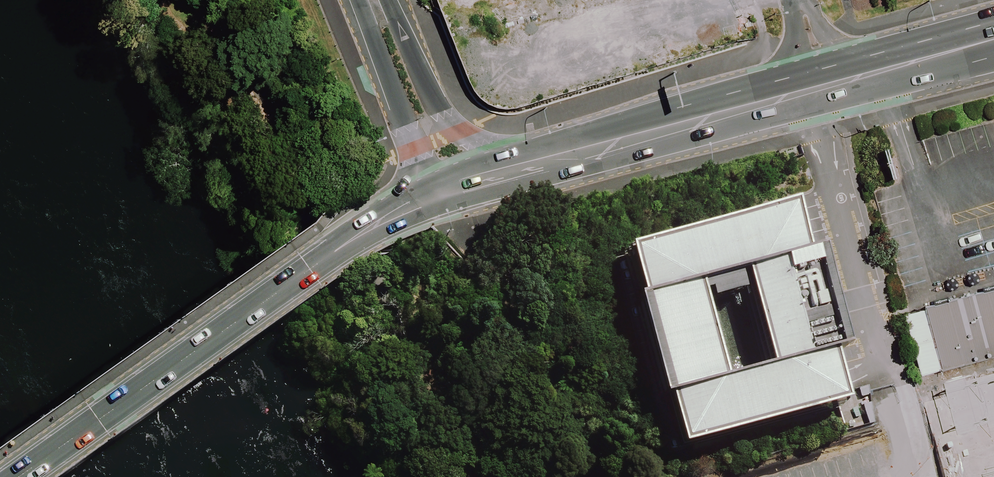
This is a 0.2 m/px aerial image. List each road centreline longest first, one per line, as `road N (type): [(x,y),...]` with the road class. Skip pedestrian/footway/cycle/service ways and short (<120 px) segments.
road 1 (secondary): [(17,476),(315,261),(451,182)]
road 2 (secondary): [(451,182),(804,88)]
road 3 (tertiary): [(451,182),(371,0)]
road 4 (secondary): [(866,73),(993,40)]

